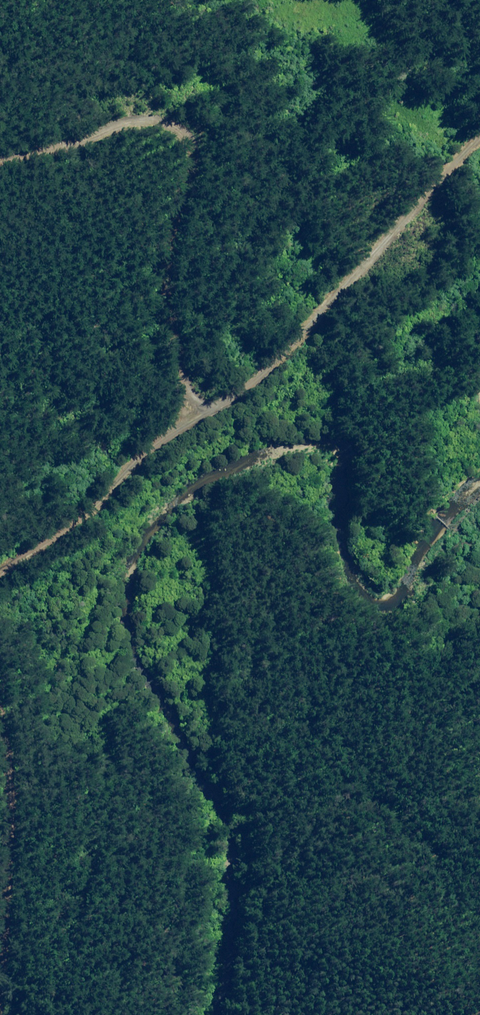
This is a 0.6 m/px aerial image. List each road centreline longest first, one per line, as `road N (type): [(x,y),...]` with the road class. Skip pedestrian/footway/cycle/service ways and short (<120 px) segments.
road 1 (track): [(0,569),(46,544),(151,446),(209,411),(182,380),(169,318),(167,247),(191,140),(151,120),(0,159)]
road 2 (track): [(209,411),(269,369),(479,136)]
road 3 (track): [(0,893),(10,823),(0,708)]

